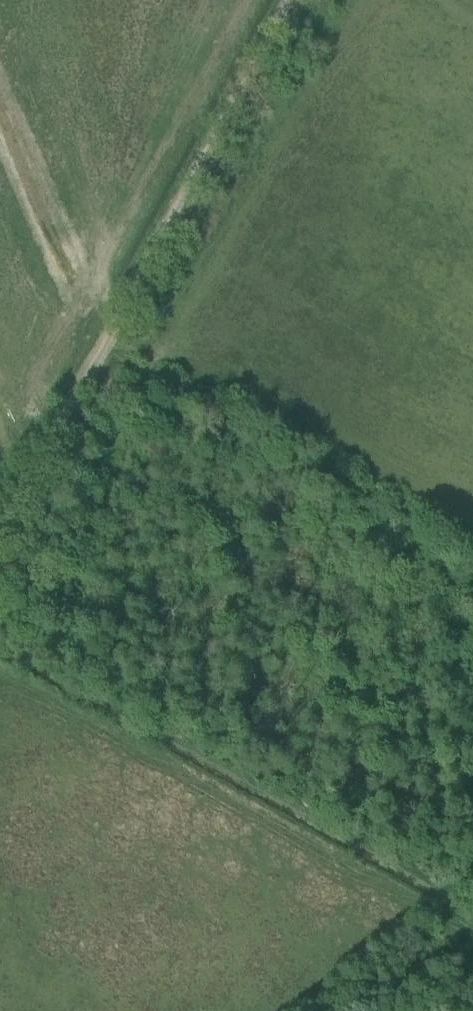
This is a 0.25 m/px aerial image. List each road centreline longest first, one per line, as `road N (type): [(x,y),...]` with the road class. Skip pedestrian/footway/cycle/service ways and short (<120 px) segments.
road 1 (track): [(0,527),(294,0)]

